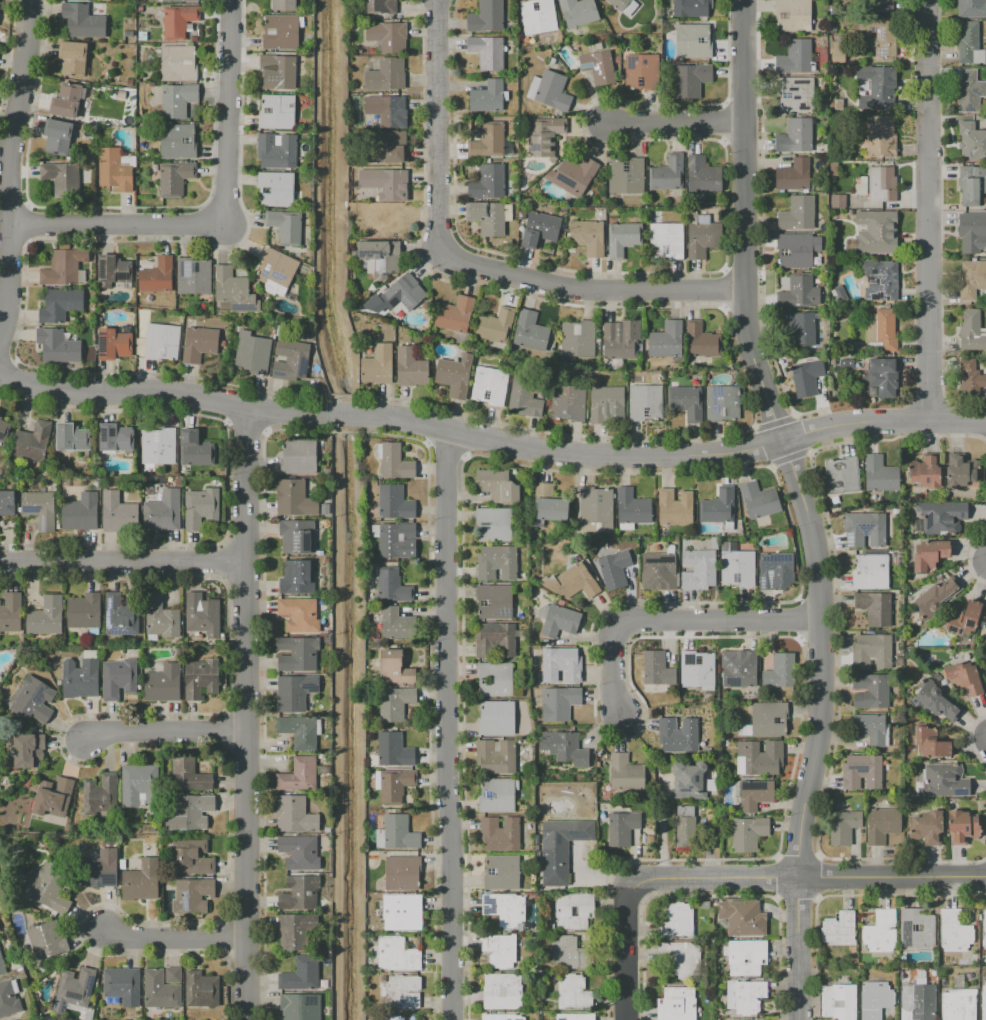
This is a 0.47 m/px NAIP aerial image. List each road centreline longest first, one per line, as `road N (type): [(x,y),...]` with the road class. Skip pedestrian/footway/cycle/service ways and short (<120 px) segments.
road 1 (residential): [(744,0),(750,363),(817,551),(821,622),(819,735),(798,855),(800,1019)]
road 2 (residential): [(0,375),(50,389),(392,418),(580,460),(703,460),(853,422),(985,421)]
road 3 (residential): [(250,409),(245,1019)]
road 4 (residential): [(449,430),(451,1019)]
road 5 (residential): [(932,421),(928,0)]
road 6 (residential): [(985,877),(637,885)]
road 7 (residential): [(34,0),(10,143),(0,340)]
road 8 (residential): [(444,257),(506,281),(601,293),(748,293)]
road 9 (residential): [(624,719),(614,642),(624,627),(821,622)]
road 10 (residential): [(440,0),(444,257)]
road 11 (residential): [(0,563),(246,564)]
road 12 (residential): [(219,215),(232,0)]
road 13 (residential): [(11,222),(193,224),(219,215)]
road 14 (residential): [(82,735),(244,729)]
road 15 (residential): [(108,936),(245,938)]
road 16 (residential): [(637,885),(628,908),(629,1019)]
road 17 (residential): [(611,127),(745,129)]

